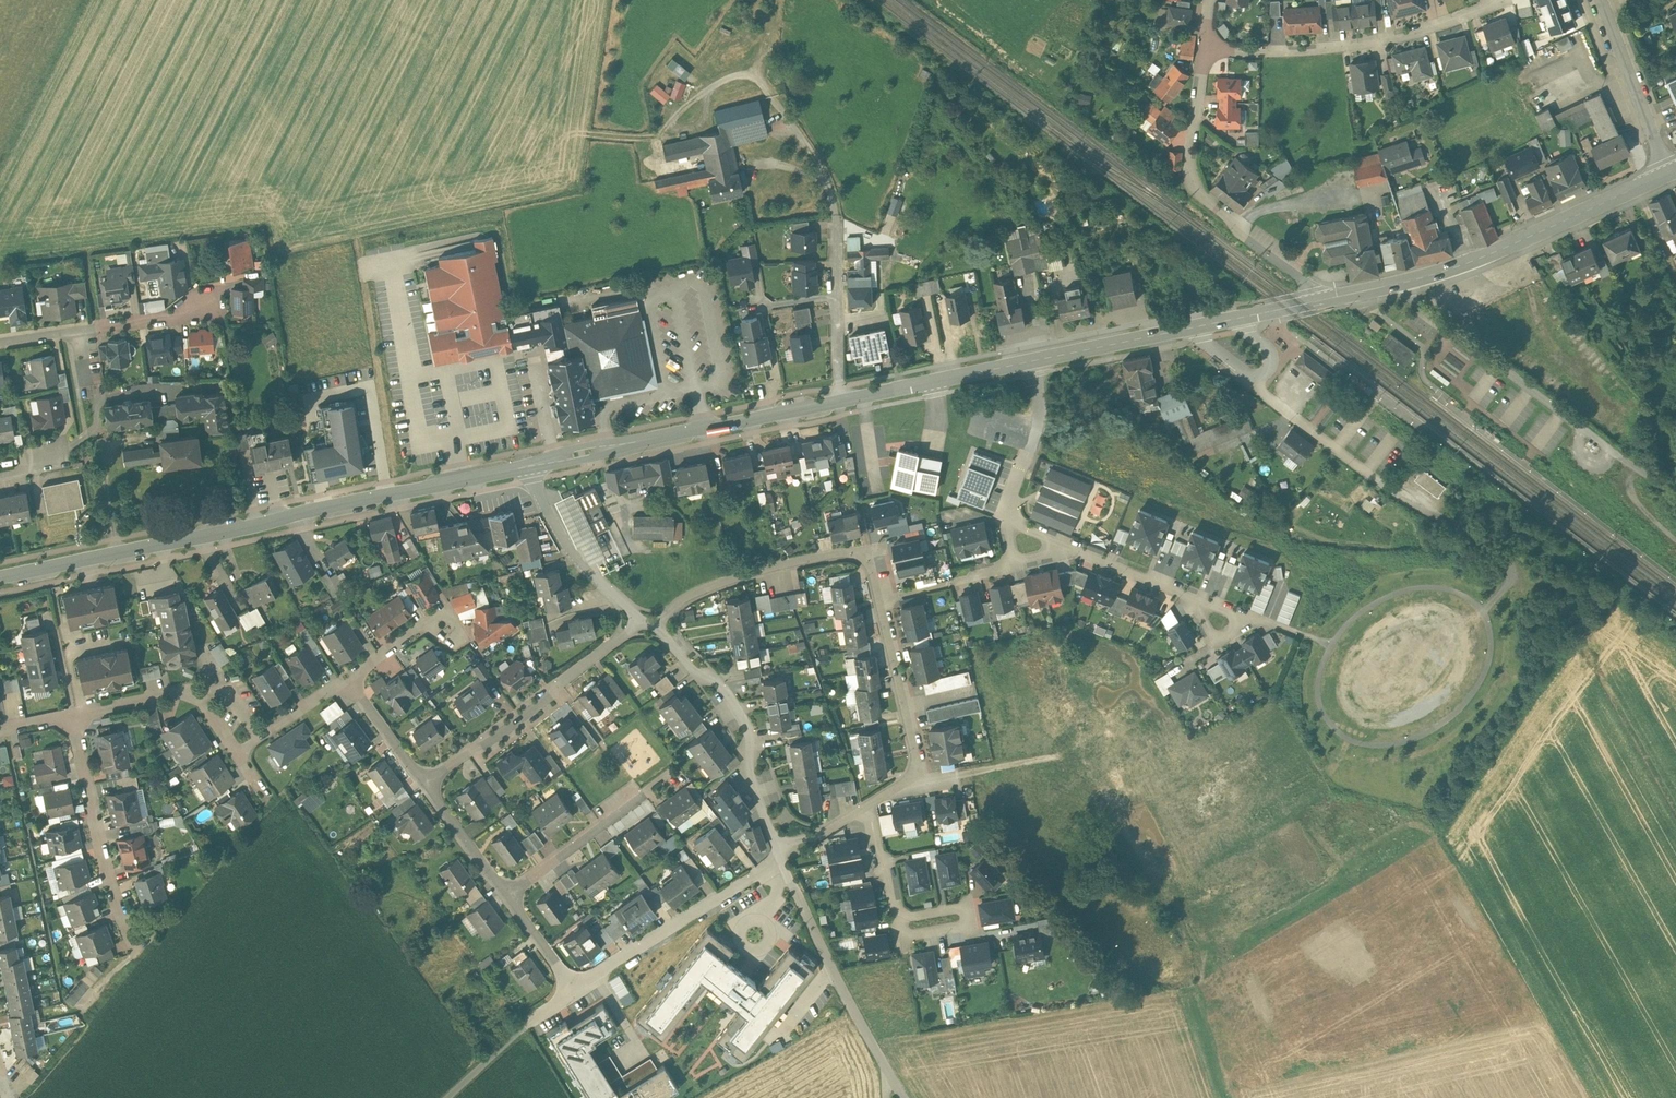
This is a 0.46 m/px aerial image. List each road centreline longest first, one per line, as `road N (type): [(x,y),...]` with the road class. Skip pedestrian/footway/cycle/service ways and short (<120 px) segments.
road 1 (secondary): [(0,576),(531,465)]
road 2 (residential): [(868,805),(918,775),(870,551),(780,566),(697,593),(656,626)]
road 3 (secondary): [(531,465),(1032,359)]
road 4 (track): [(1319,676),(1342,629),(1397,591),(1431,585),(1464,594),(1489,625),(1484,675),(1462,706),(1422,736),(1380,745),(1348,739),(1320,699)]
road 5 (residential): [(1396,284),(1675,499)]
road 6 (residential): [(1205,47),(1271,51),(1366,42),(1497,0)]
road 7 (secondary): [(1396,284),(1480,258),(1671,172)]
road 8 (secondary): [(1032,359),(1320,300)]
road 9 (residential): [(644,619),(425,783)]
road 10 (residential): [(656,626),(732,699),(780,858)]
road 11 (residential): [(780,858),(904,1097)]
road 12 (residential): [(573,986),(780,858)]
road 13 (residential): [(132,945),(103,861),(77,717)]
road 14 (residential): [(1015,566),(1007,516),(1039,412),(1032,359)]
road 15 (residential): [(1237,230),(1198,198),(1189,172),(1205,47)]
road 16 (track): [(1483,610),(1510,577),(1503,554),(1389,489)]
road 17 (residential): [(531,465),(569,549),(644,619)]
road 18 (tertiary): [(1671,172),(1598,0)]
road 19 (residential): [(1015,566),(1078,552),(1184,591)]
road 20 (residential): [(446,1097),(573,986)]
road 21 (residential): [(895,918),(957,907),(968,922),(898,936)]
road 22 (residential): [(628,808),(506,892)]
road 23 (residential): [(425,783),(506,892)]
road 24 (residential): [(348,679),(425,783)]
road 25 (residential): [(91,329),(216,305)]

